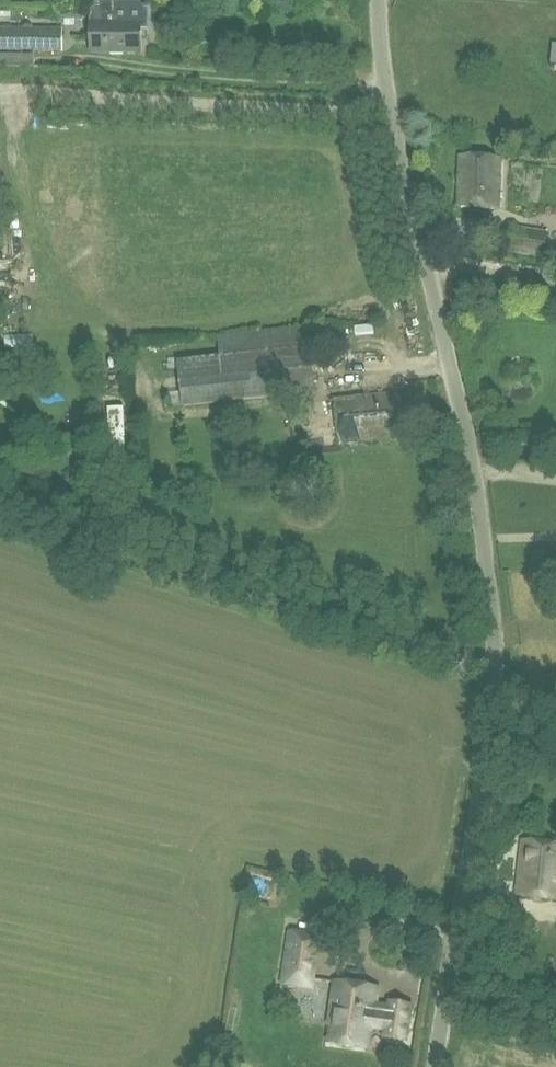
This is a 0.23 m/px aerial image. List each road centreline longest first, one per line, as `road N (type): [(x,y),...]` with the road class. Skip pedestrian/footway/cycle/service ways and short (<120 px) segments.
road 1 (unclassified): [(435,1066),(479,819),(493,673),(483,527),(396,147),(380,0)]

